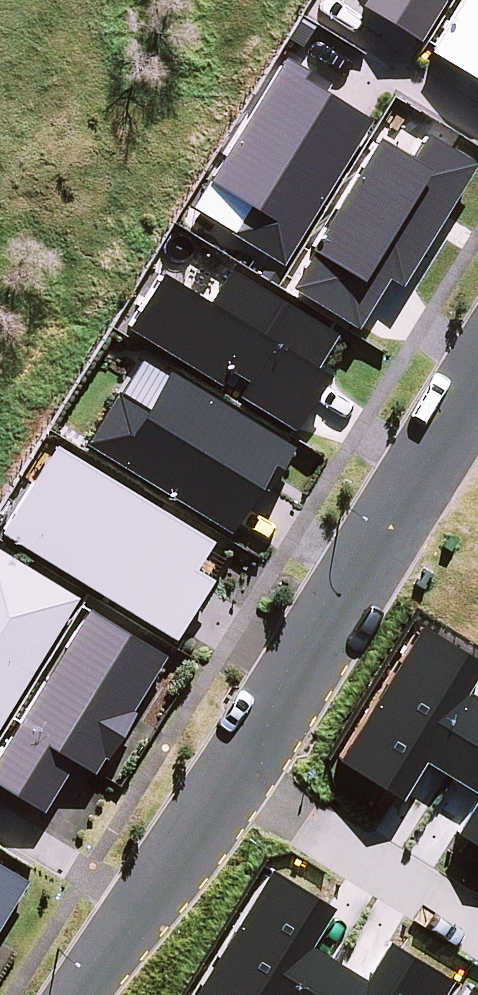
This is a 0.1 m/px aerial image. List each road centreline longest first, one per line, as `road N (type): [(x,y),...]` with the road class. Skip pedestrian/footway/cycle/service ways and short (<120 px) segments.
road 1 (residential): [(237,777),(477,382)]
road 2 (residential): [(237,777),(477,927)]
road 3 (residential): [(78,994),(237,777)]

